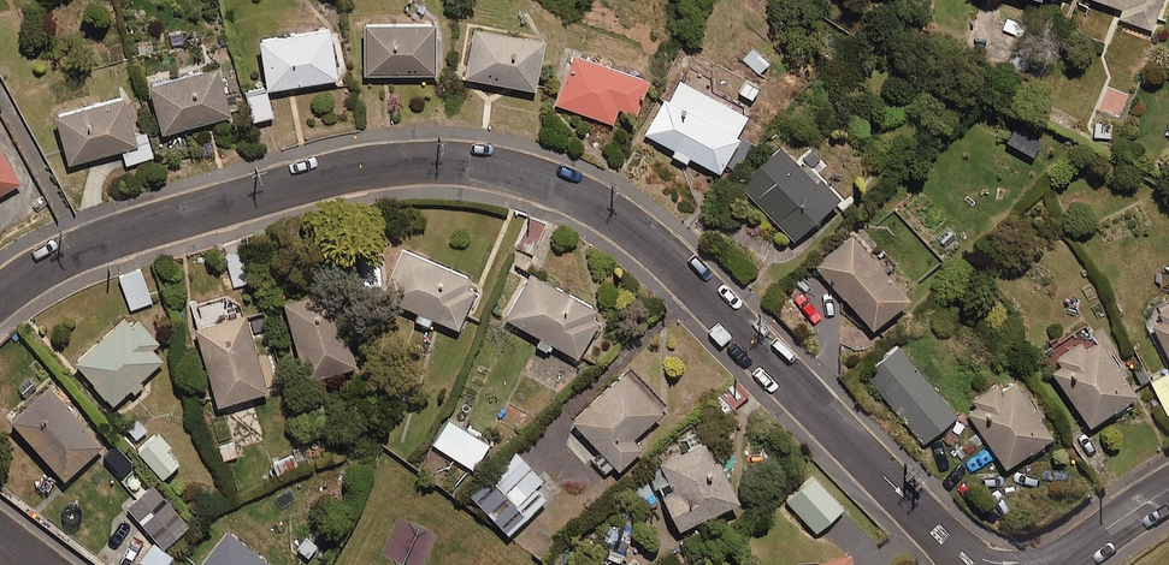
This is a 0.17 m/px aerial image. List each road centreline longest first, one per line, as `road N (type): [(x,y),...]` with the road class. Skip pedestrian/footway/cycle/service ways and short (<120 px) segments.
road 1 (residential): [(0,295),(35,269),(126,232),(350,170),(403,162),(499,168),(548,182),(647,239),(950,545)]
road 2 (residential): [(1057,564),(1168,489)]

